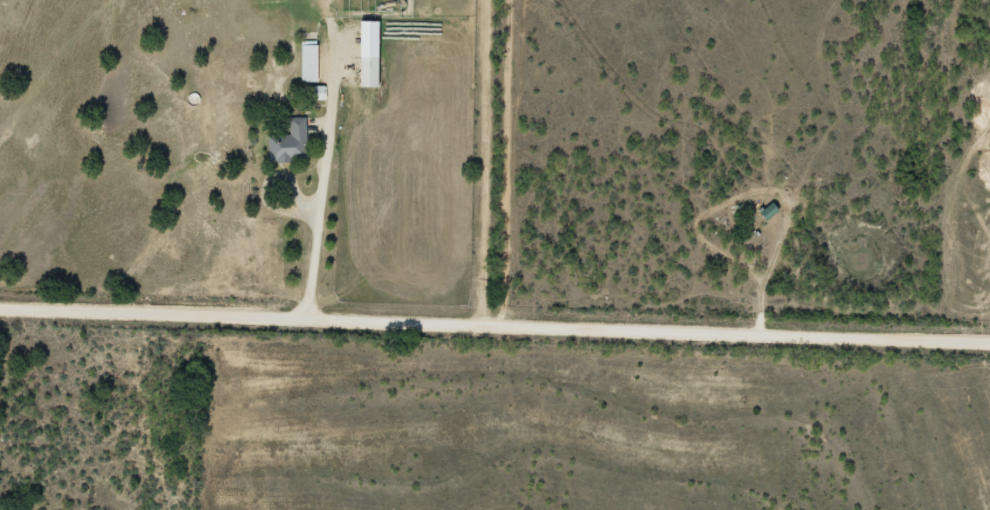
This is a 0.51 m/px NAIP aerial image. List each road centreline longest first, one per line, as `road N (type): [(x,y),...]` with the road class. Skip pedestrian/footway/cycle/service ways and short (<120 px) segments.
road 1 (tertiary): [(0,308),(989,344)]
road 2 (residential): [(494,326),(499,0)]
road 3 (track): [(306,318),(328,129),(321,29)]

